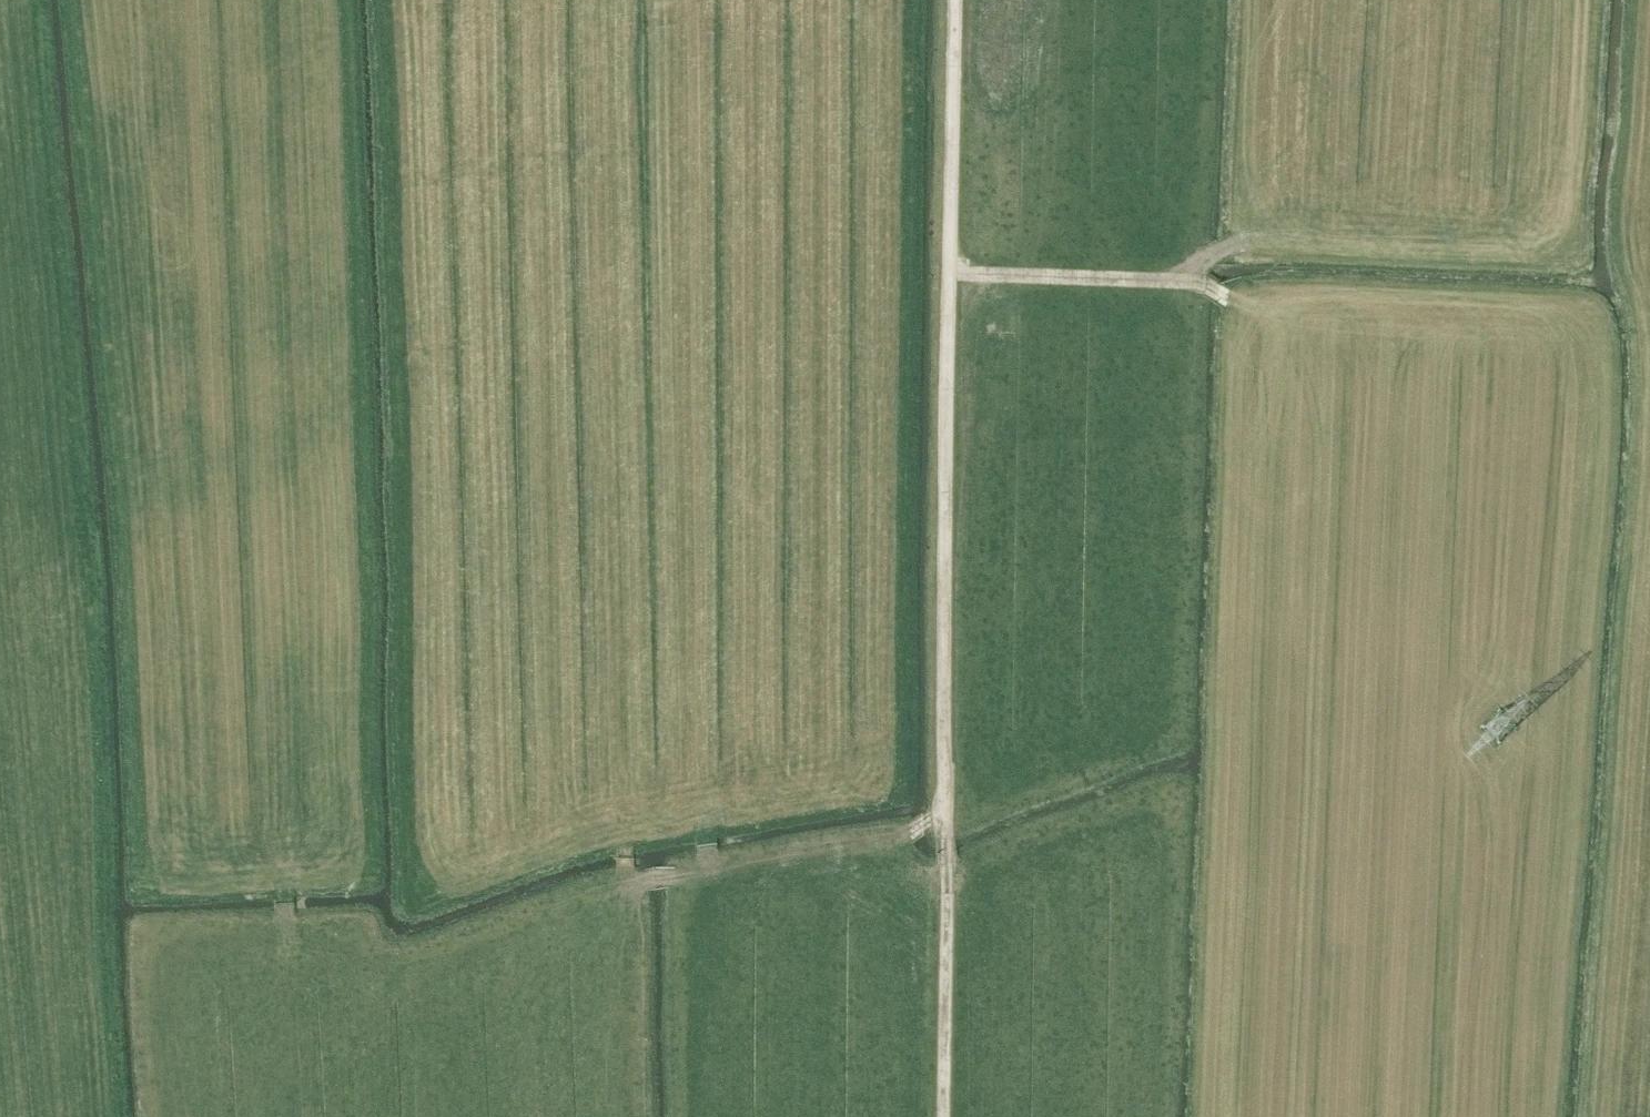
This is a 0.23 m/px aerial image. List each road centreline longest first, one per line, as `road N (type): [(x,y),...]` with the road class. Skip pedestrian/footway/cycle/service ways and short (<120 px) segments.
road 1 (track): [(952,0),(942,1116)]

